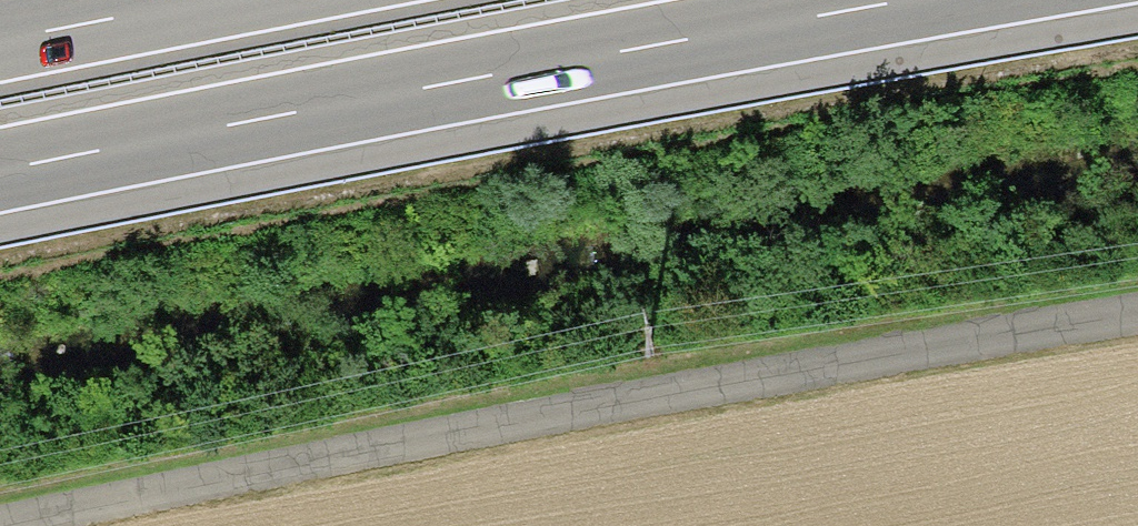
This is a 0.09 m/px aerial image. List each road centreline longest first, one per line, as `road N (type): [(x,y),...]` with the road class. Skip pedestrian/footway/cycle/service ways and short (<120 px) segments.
road 1 (track): [(2,525),(745,382),(1137,317)]
road 2 (motorway): [(0,173),(921,0)]
road 3 (motorway): [(195,0),(0,38)]

